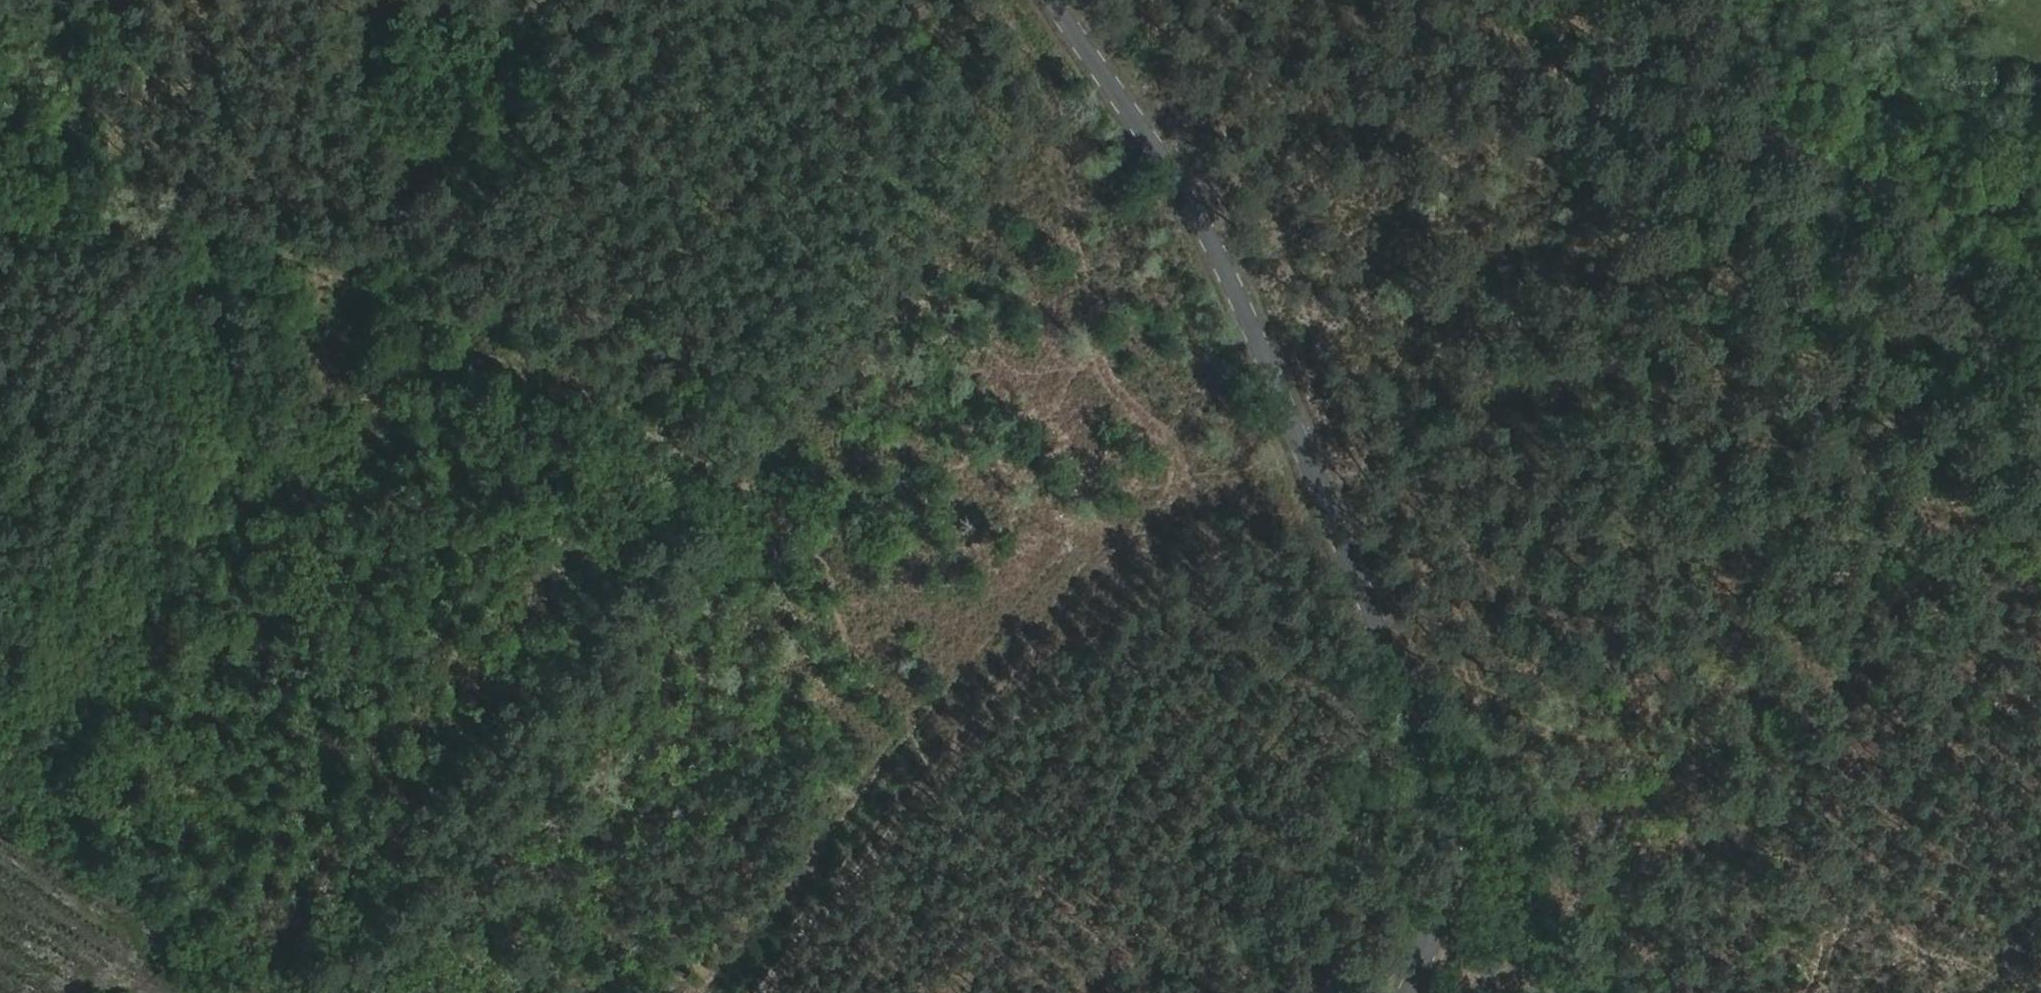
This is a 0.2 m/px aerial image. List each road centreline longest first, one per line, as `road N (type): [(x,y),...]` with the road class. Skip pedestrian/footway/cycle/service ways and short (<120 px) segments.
road 1 (residential): [(1419,992),(1453,915),(1472,794),(1191,189),(1059,18),(1054,0)]
road 2 (track): [(0,224),(90,218),(335,262),(408,241),(546,0)]
road 3 (track): [(0,796),(125,899),(245,959),(341,981),(346,992)]

